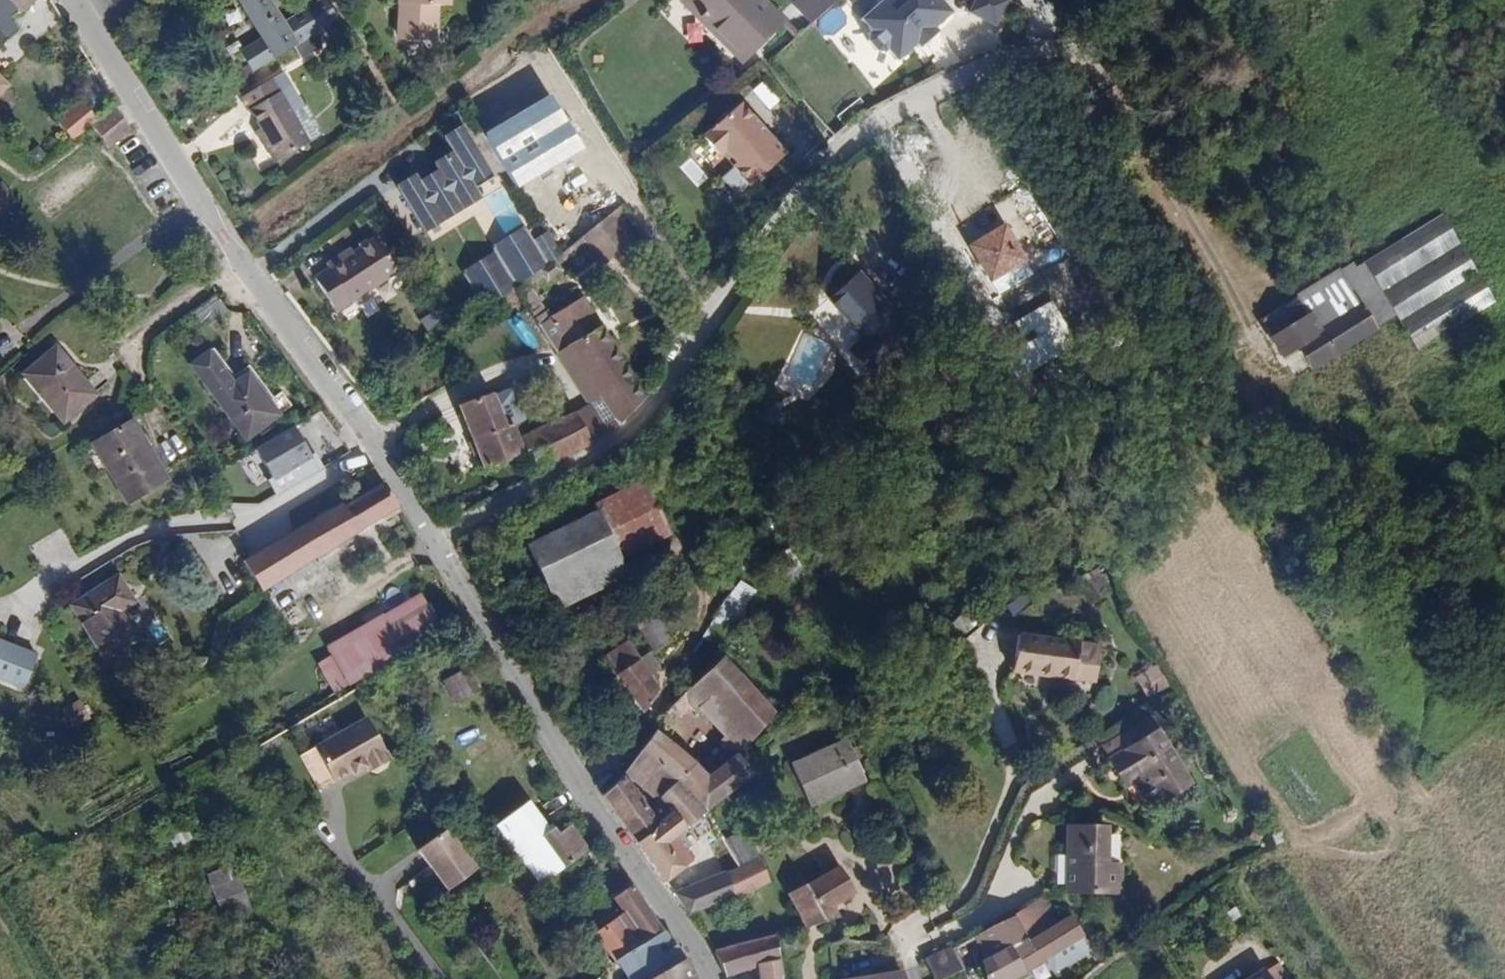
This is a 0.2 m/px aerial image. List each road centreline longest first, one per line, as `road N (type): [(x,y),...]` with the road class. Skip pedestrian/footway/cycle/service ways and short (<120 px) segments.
road 1 (residential): [(435,539),(566,469),(634,420),(845,139),(960,75),(1096,40)]
road 2 (residential): [(89,25),(201,202),(380,448),(435,539)]
road 3 (residential): [(435,539),(524,699),(710,978)]
road 4 (track): [(1085,44),(1265,353)]

